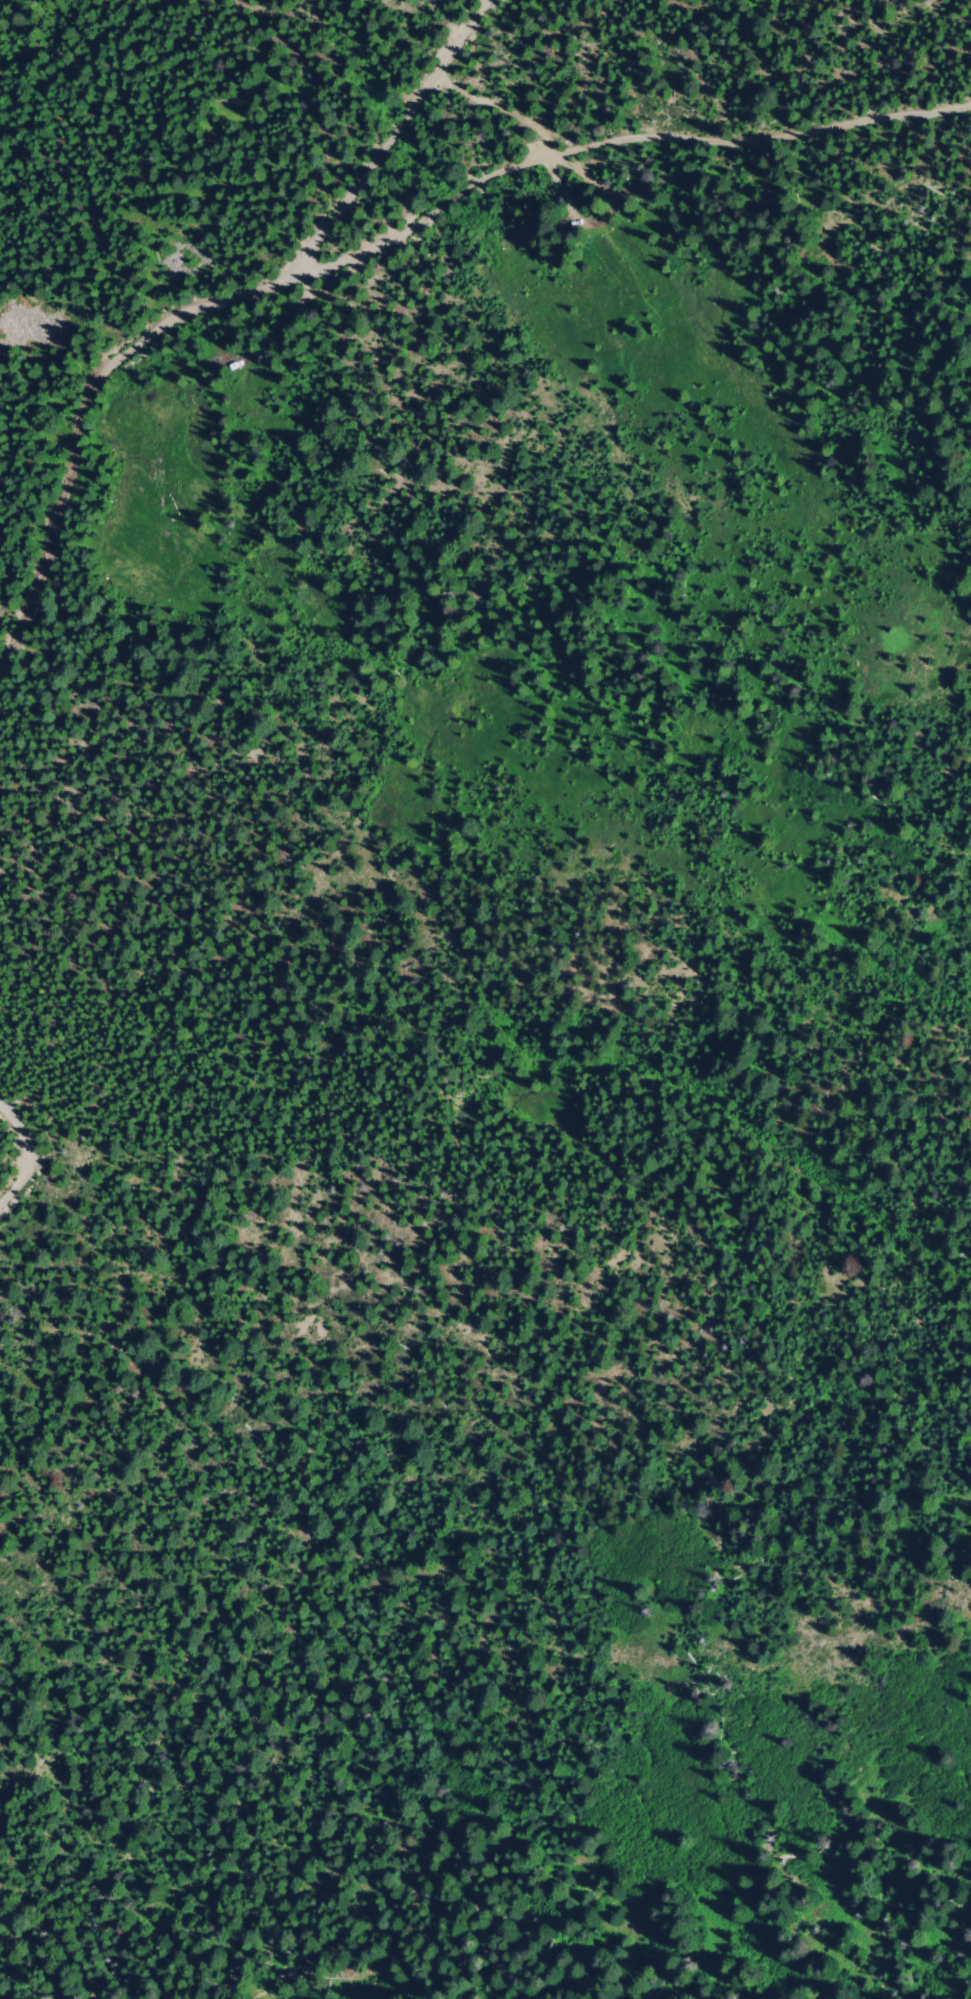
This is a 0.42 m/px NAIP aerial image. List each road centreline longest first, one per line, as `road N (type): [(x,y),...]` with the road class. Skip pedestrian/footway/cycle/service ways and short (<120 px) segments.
road 1 (track): [(0,664),(38,585),(82,394),(104,361),(204,304),(299,268),(490,0)]
road 2 (residential): [(970,96),(749,139),(636,132),(585,139),(529,156),(379,242),(299,268)]

